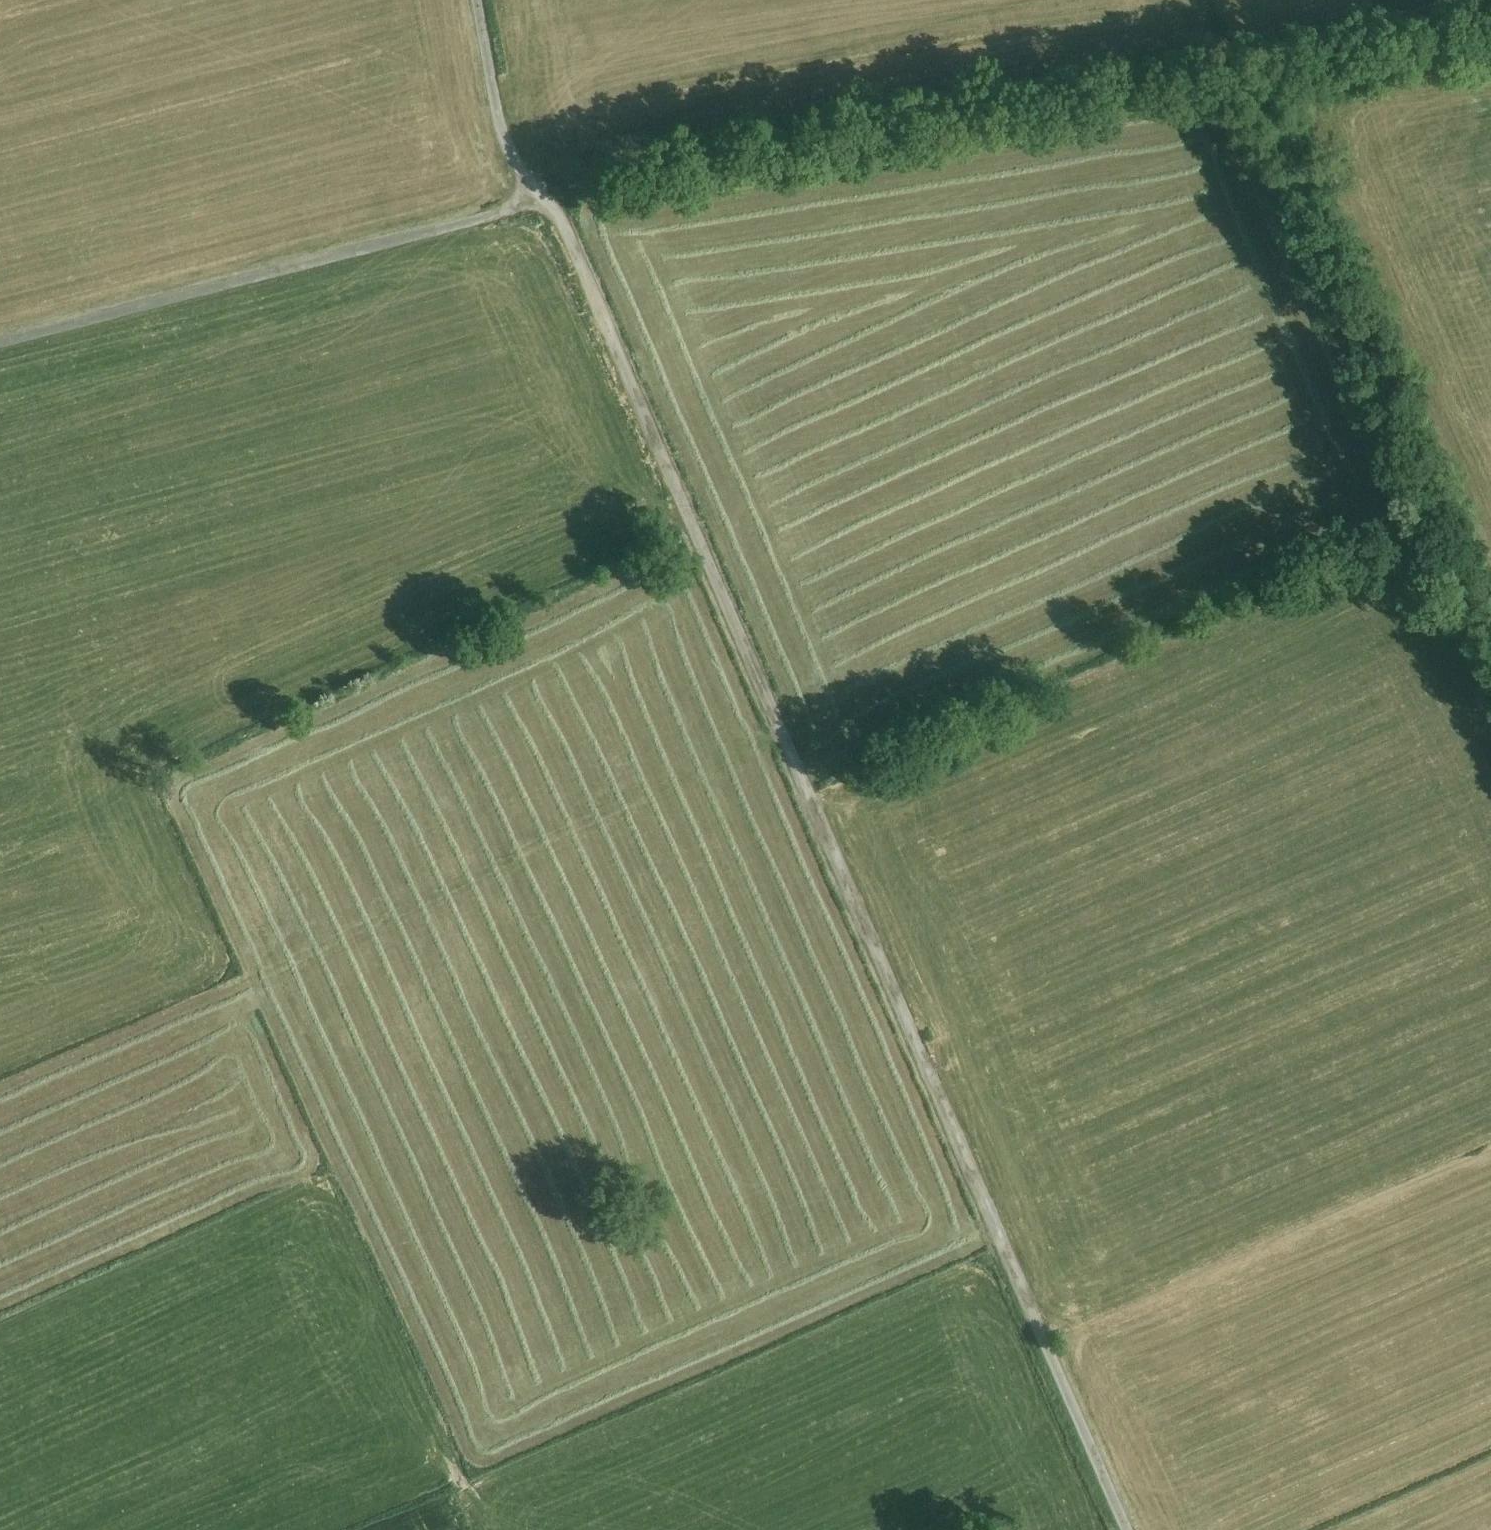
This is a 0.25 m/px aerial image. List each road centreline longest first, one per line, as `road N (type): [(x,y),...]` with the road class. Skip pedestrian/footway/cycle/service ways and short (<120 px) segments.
road 1 (unclassified): [(0,341),(534,202),(552,205),(1131,1529)]
road 2 (track): [(534,202),(502,130),(476,0)]

